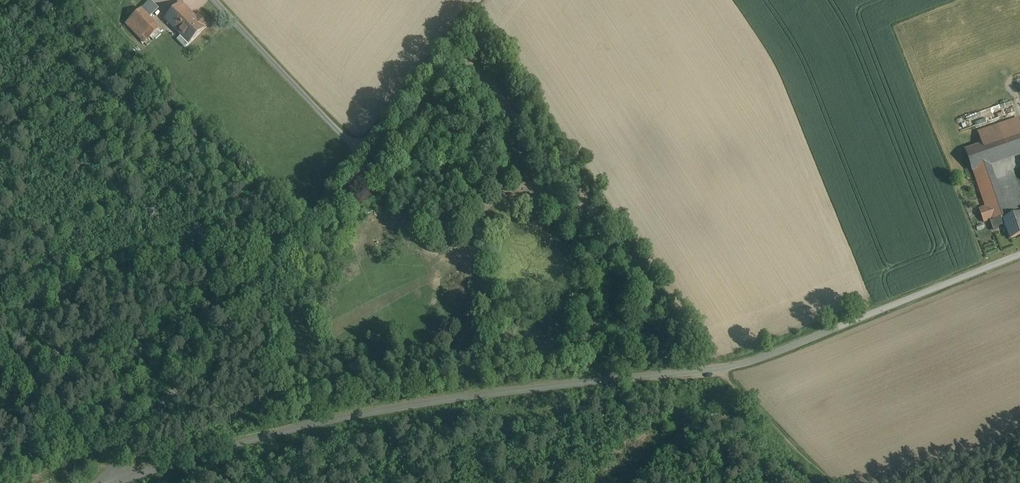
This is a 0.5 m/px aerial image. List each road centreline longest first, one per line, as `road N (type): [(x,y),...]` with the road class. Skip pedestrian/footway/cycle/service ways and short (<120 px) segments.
road 1 (unclassified): [(1019,254),(715,372),(365,410),(113,479)]
road 2 (unclassified): [(113,479),(480,0)]
road 3 (track): [(0,293),(288,248)]
road 4 (track): [(823,482),(715,372)]
road 5 (track): [(80,458),(0,362)]

